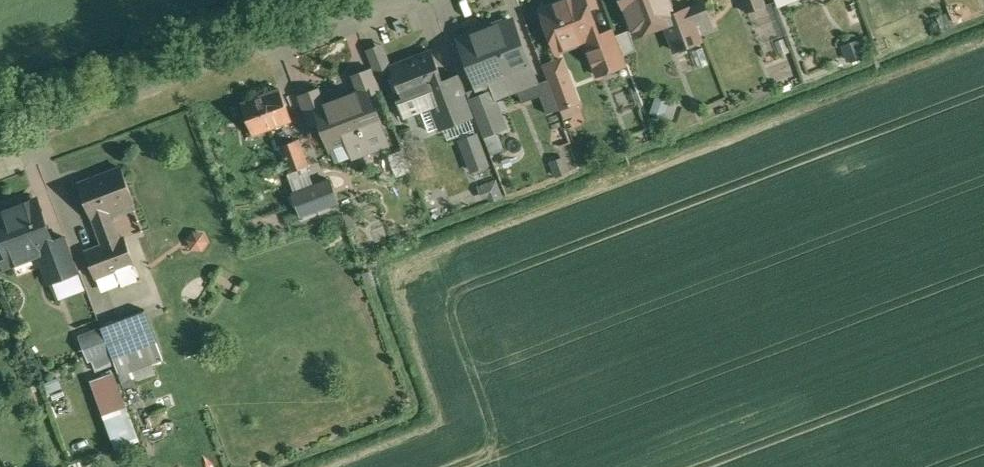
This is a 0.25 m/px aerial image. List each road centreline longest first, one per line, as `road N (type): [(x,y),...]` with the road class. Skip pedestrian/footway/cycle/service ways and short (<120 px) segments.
road 1 (unclassified): [(396,0),(0,148)]

